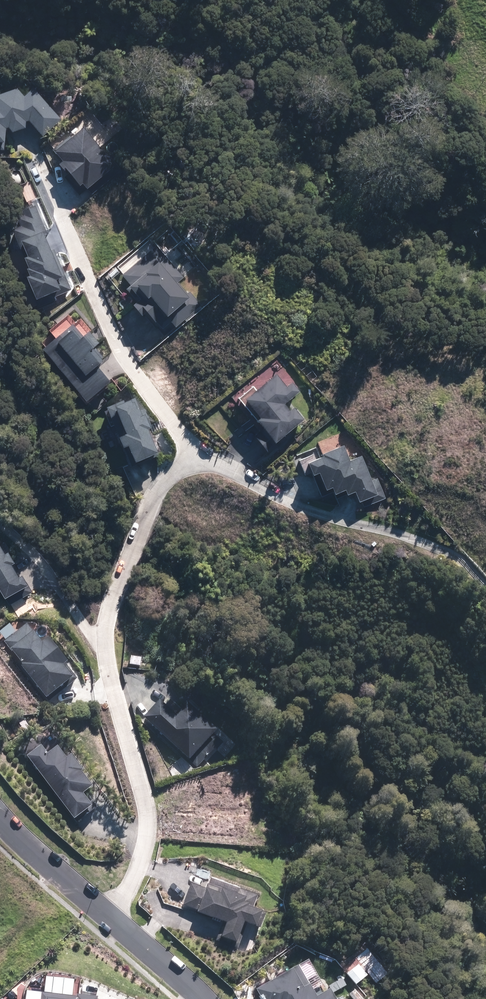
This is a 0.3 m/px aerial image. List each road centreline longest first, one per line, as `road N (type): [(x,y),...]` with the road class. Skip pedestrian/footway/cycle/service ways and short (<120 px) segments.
road 1 (residential): [(110,914),(142,871),(149,844),(116,686),(111,603),(164,478),(205,453)]
road 2 (residential): [(205,453),(143,386),(117,344),(57,197)]
road 3 (residential): [(205,453),(282,498),(448,552)]
road 4 (residential): [(0,819),(110,914)]
road 5 (residential): [(110,914),(199,998)]

